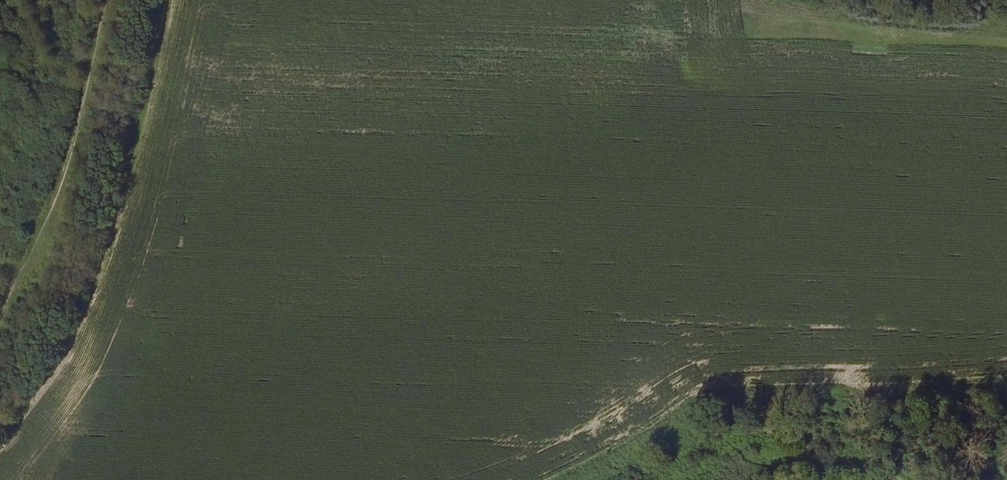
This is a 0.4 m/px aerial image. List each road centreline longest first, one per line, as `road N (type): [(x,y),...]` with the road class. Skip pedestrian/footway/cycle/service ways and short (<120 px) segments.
road 1 (track): [(769,0),(1006,26)]

